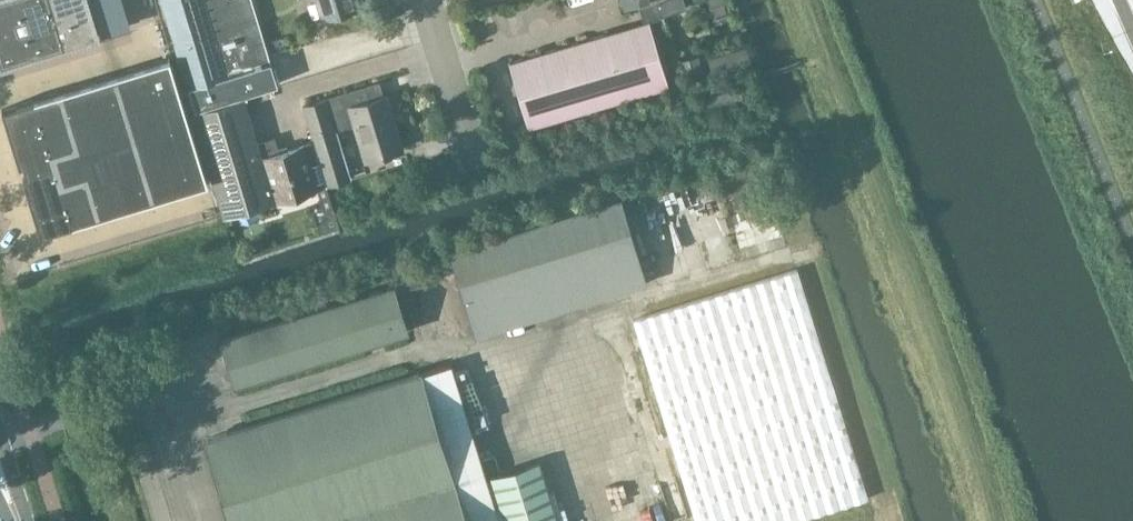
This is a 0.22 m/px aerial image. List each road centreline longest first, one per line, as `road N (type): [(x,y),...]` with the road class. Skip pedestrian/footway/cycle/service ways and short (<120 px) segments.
road 1 (residential): [(469,147),(423,0)]

